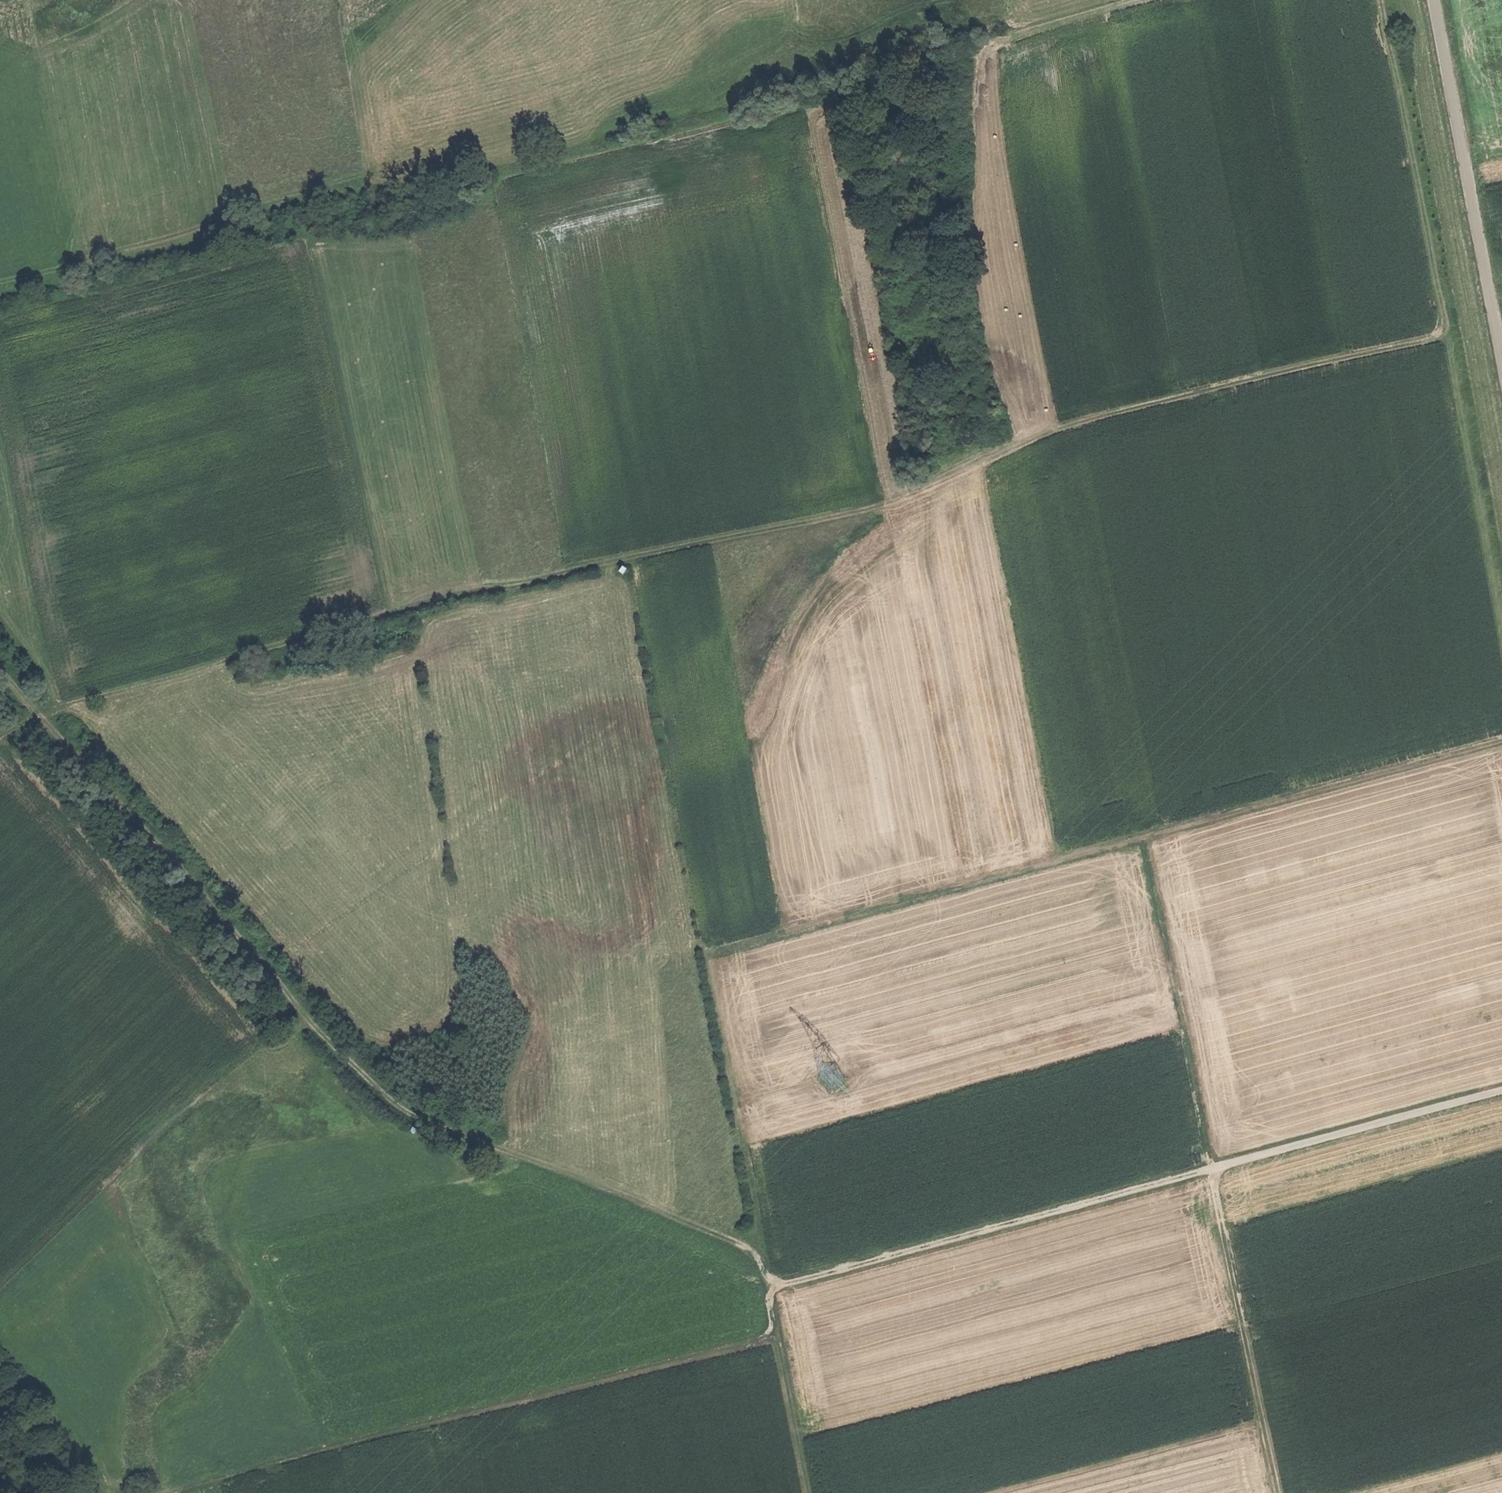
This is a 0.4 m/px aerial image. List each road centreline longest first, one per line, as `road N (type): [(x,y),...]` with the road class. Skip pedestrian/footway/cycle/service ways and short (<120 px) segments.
road 1 (track): [(1501,1092),(773,1287),(753,1250),(719,1233),(419,1118),(361,1078),(0,678)]
road 2 (tertiary): [(1435,0),(1501,347)]

